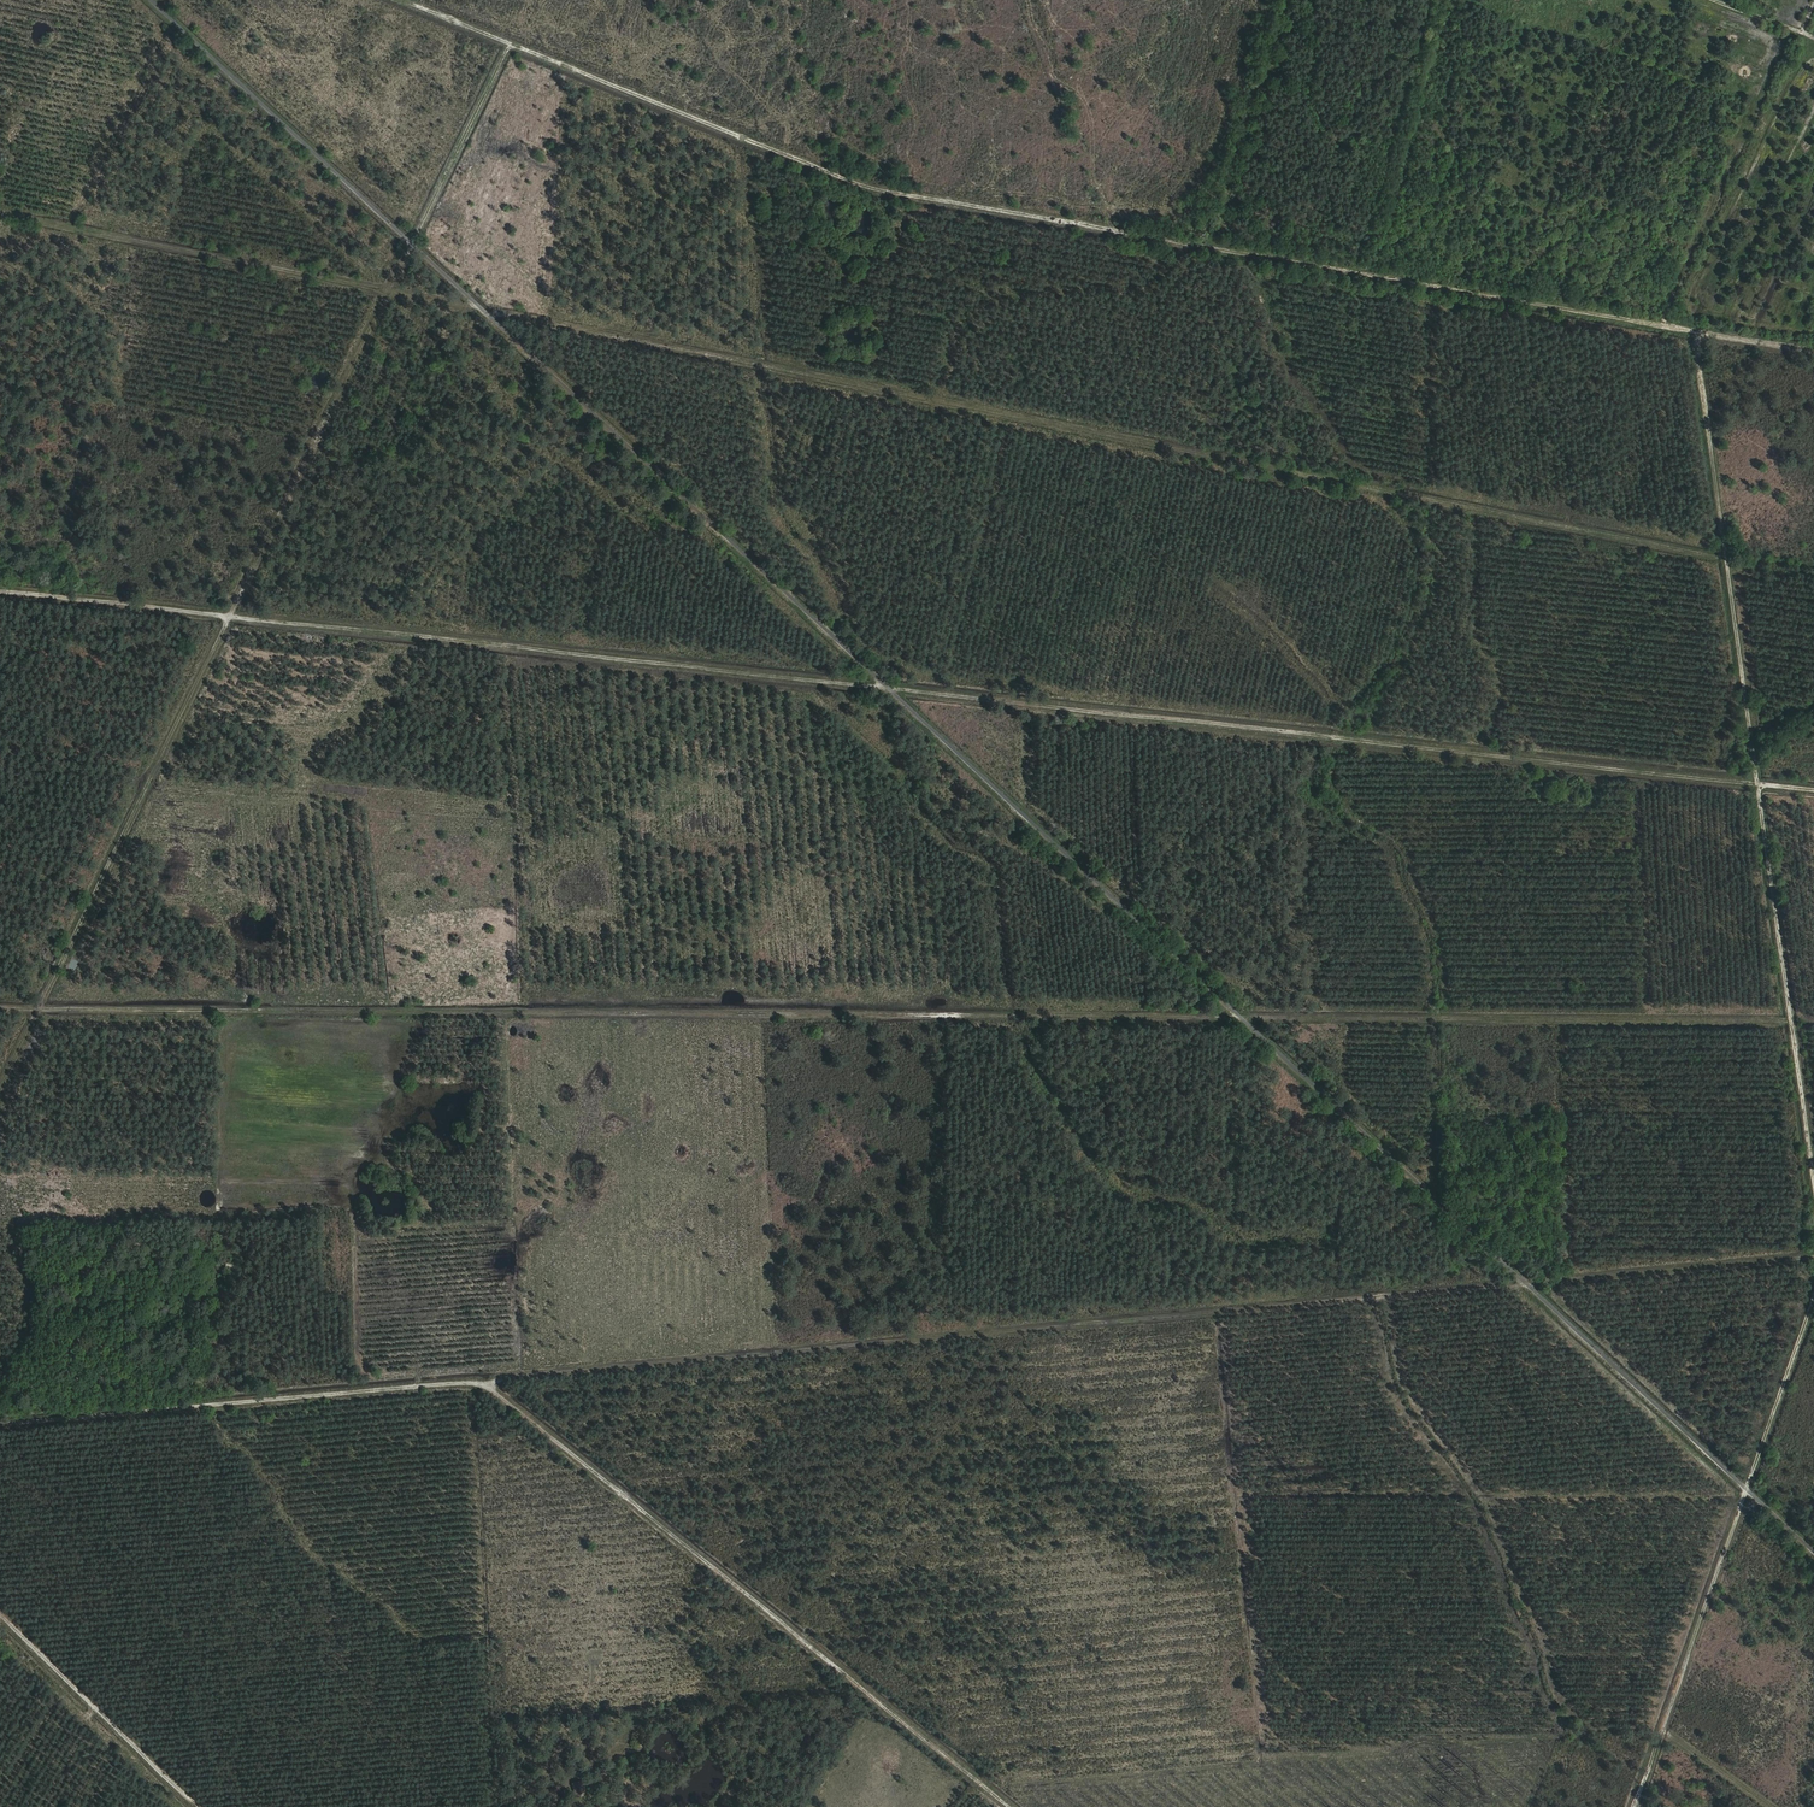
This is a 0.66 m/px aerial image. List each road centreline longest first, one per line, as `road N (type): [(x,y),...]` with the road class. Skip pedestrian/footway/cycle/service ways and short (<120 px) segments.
road 1 (track): [(0,590),(1813,790)]
road 2 (track): [(0,1008),(1791,1022)]
road 3 (track): [(1813,352),(859,185),(402,0)]
road 4 (track): [(488,1389),(498,1379),(1813,1259)]
road 5 (track): [(1728,559),(768,373),(525,307),(467,304)]
road 6 (track): [(0,1425),(476,1383),(1008,1806)]
road 7 (track): [(509,44),(38,1008)]
road 8 (track): [(1813,1185),(1698,332)]
road 9 (track): [(1813,1299),(1636,1806)]
road 10 (track): [(0,213),(479,306)]
road 11 (track): [(0,1616),(194,1806)]
road 12 (track): [(1213,246),(1294,0)]

